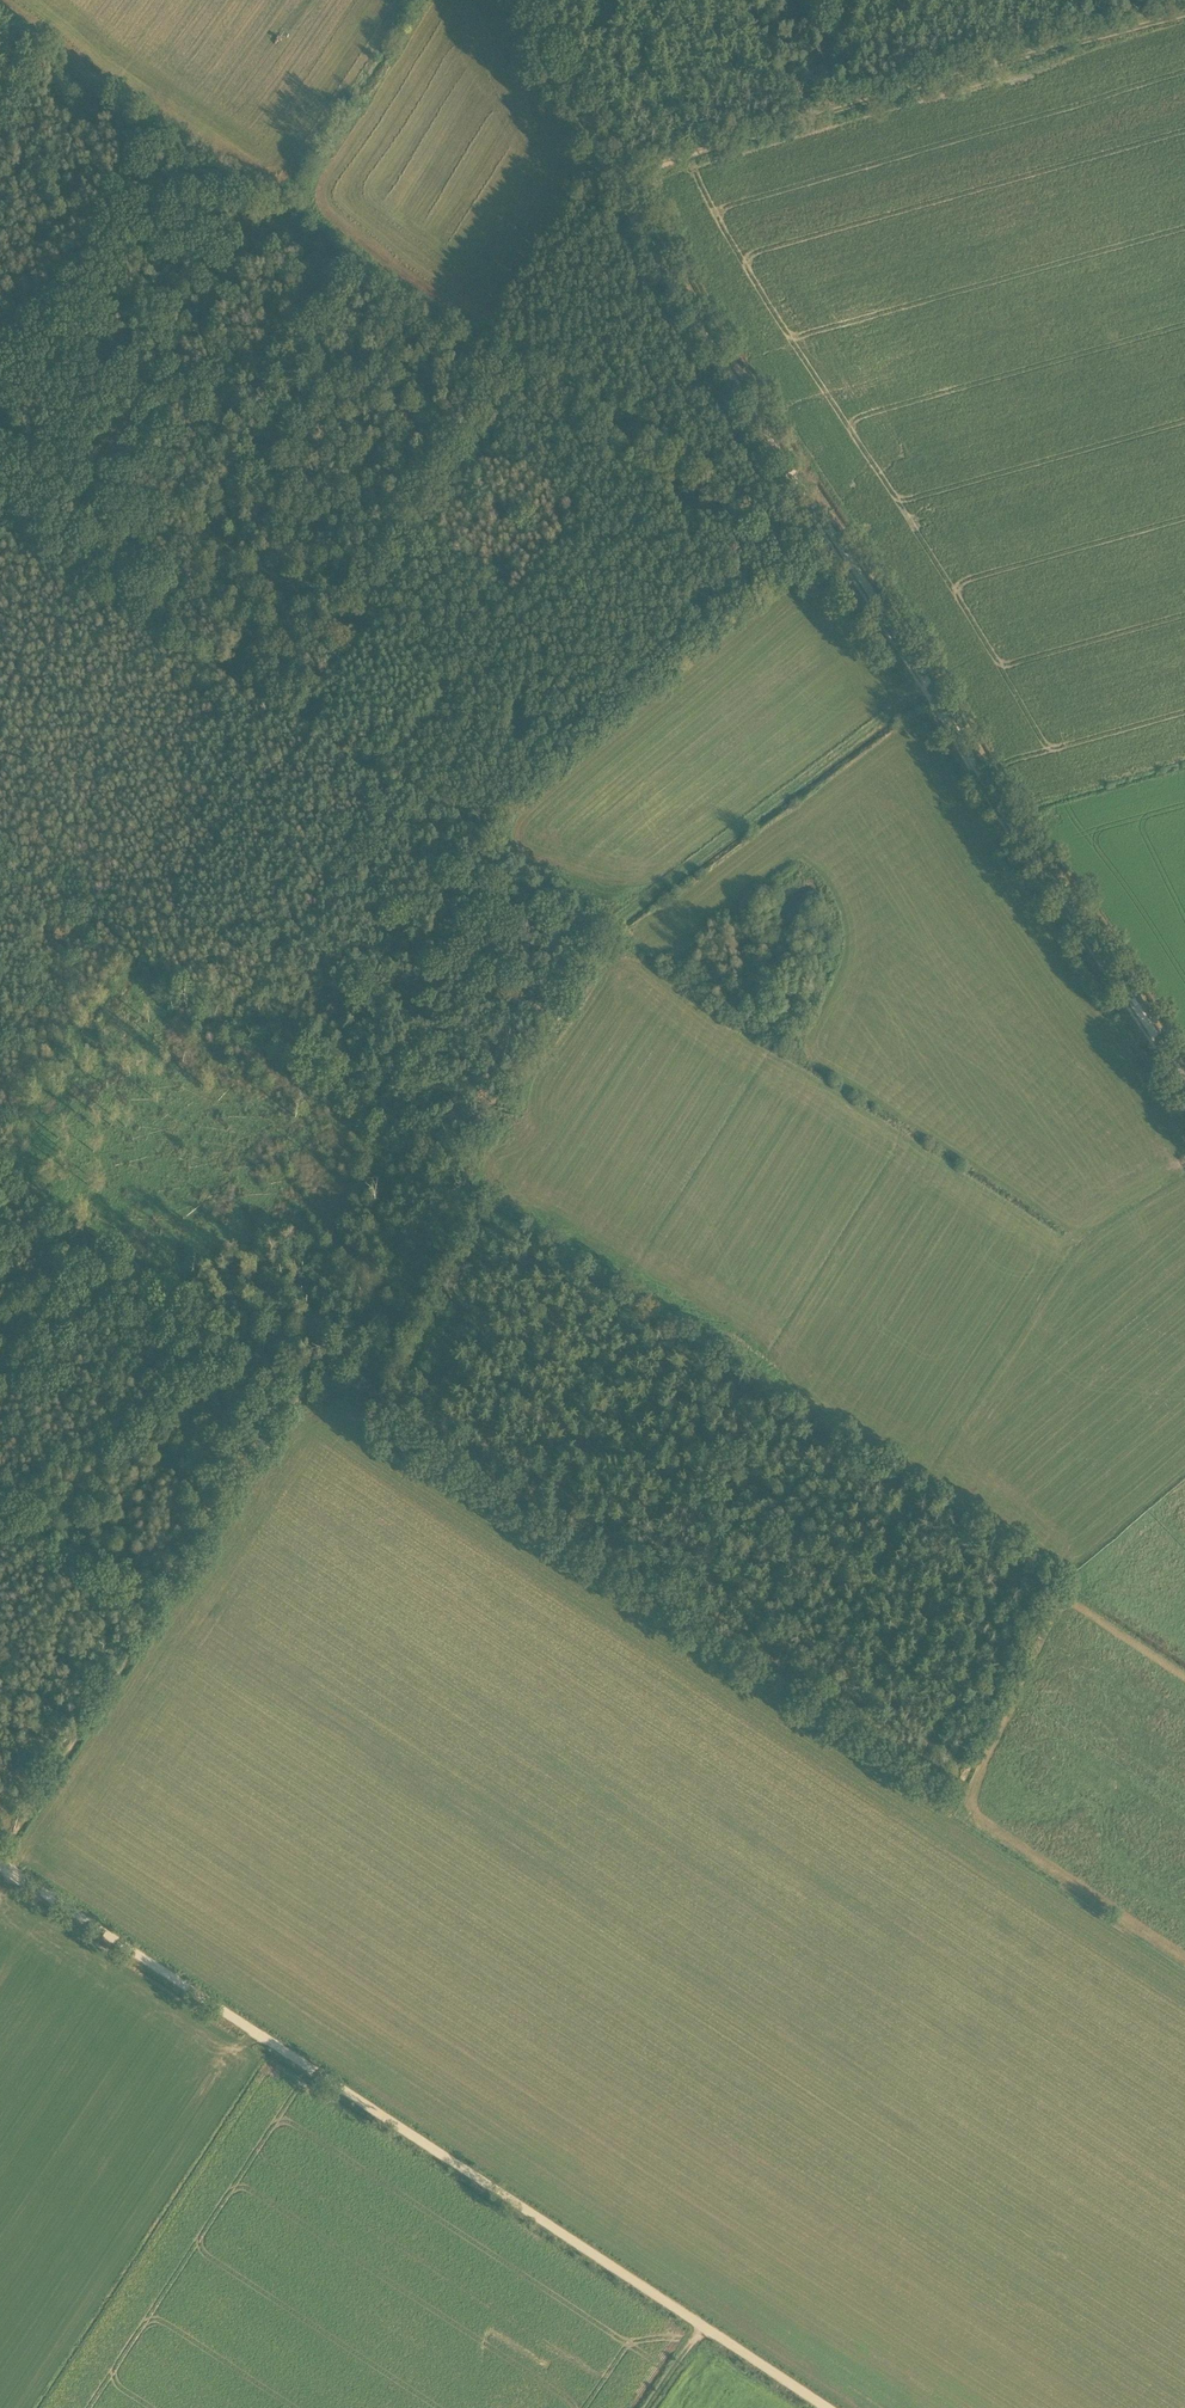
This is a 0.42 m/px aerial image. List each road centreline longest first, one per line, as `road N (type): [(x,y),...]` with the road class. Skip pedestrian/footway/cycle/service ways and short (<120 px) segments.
road 1 (track): [(515,0),(689,307),(1018,836),(1184,1082)]
road 2 (track): [(824,2407),(0,1868)]
road 3 (track): [(609,181),(1184,13)]

